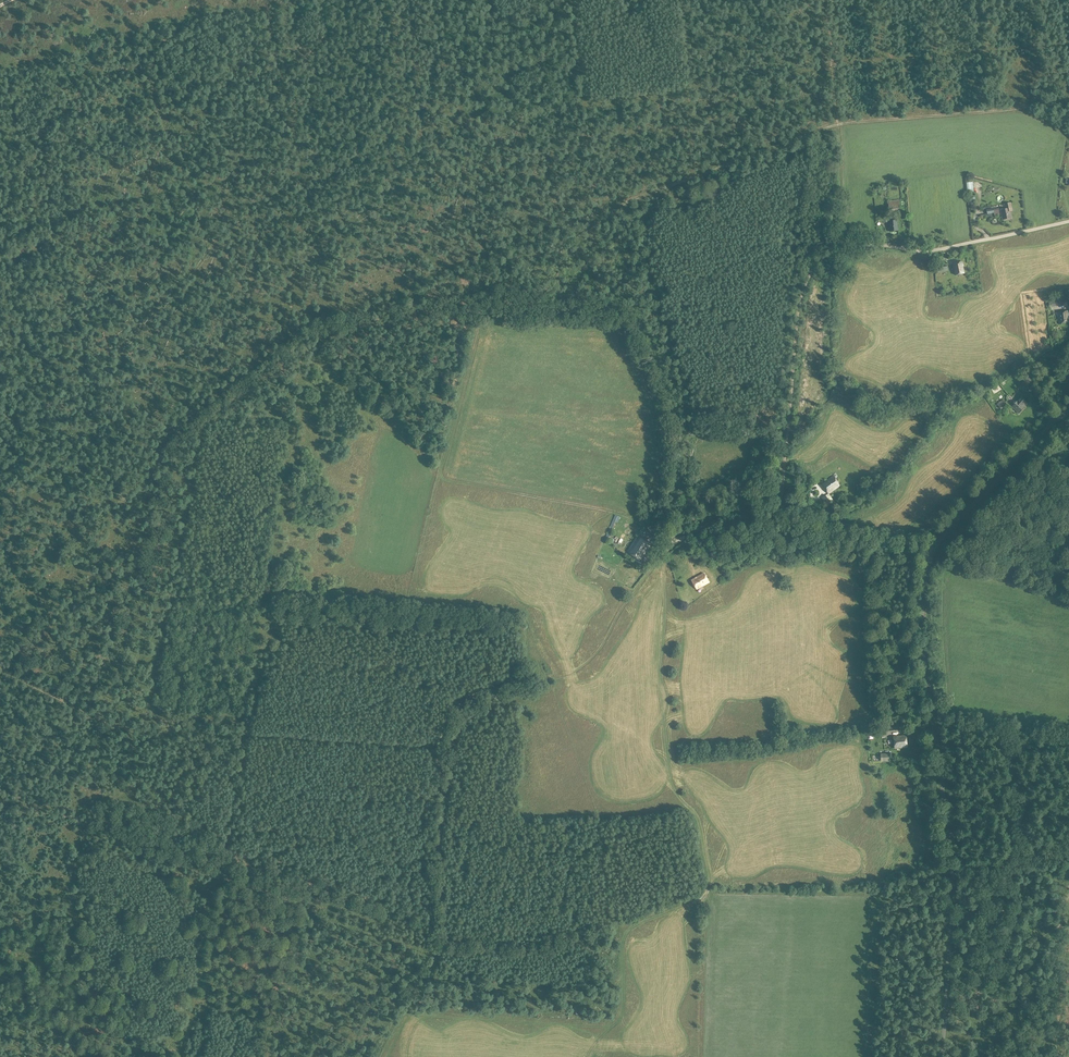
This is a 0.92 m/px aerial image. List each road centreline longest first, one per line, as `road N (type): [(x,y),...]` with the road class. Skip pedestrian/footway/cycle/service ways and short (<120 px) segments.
road 1 (track): [(1068,103),(840,124),(502,250),(440,473)]
road 2 (unclassified): [(943,1056),(954,906),(921,632),(929,558),(1068,412)]
road 3 (track): [(933,549),(781,502),(798,314),(814,264),(839,247),(928,251),(994,238)]
road 4 (track): [(0,670),(113,728),(415,749),(432,744),(478,696),(549,680)]
road 5 (track): [(781,502),(675,540),(579,670),(549,680)]
road 6 (track): [(675,540),(620,513),(440,473)]
road 7 (track): [(933,549),(1068,587)]
road 8 (track): [(1068,854),(1013,861),(972,839),(948,837)]
road 9 (track): [(840,124),(839,247)]

